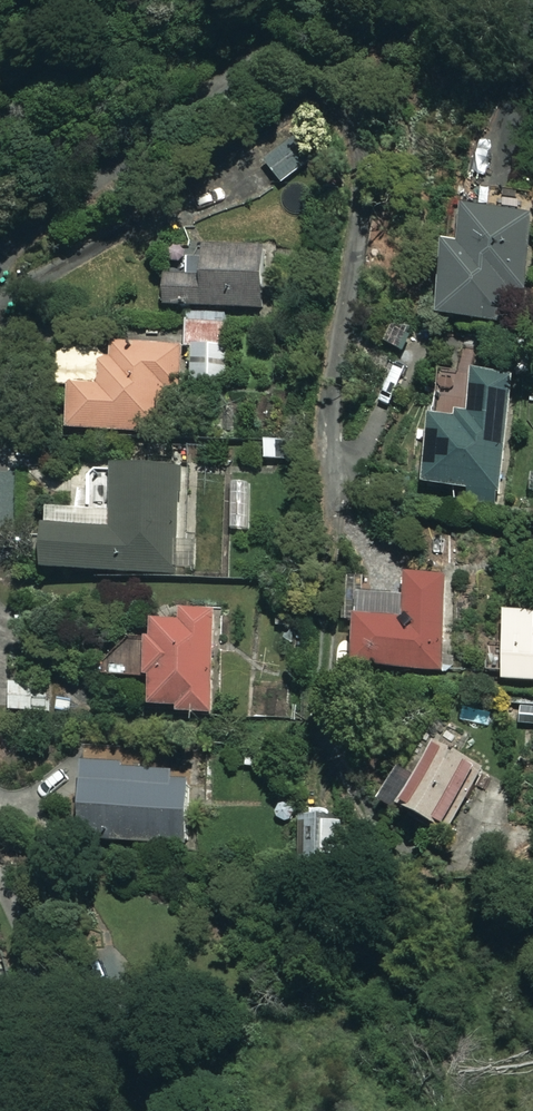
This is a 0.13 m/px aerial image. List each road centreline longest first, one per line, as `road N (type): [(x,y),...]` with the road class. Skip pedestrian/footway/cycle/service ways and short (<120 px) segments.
road 1 (residential): [(341,0),(0,273)]

